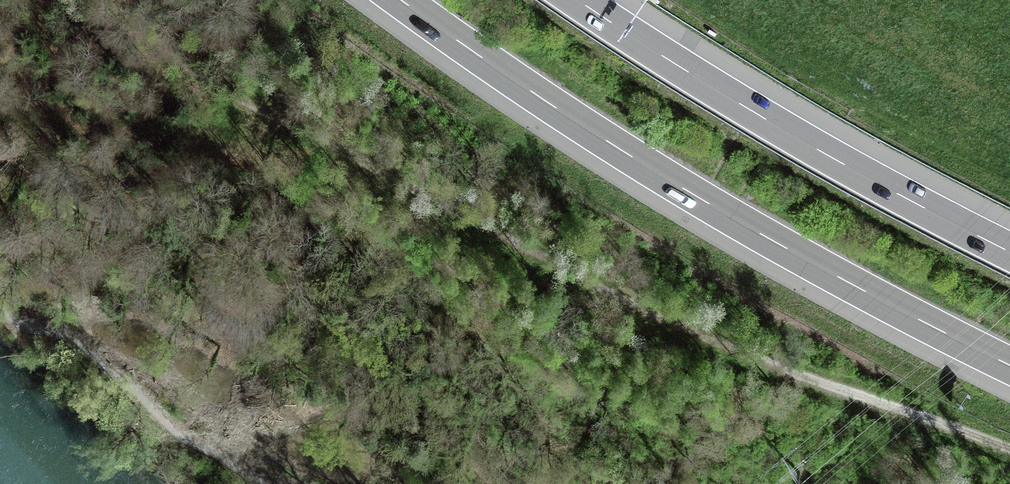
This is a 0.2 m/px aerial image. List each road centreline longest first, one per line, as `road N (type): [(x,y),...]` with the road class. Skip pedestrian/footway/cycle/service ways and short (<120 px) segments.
road 1 (motorway): [(401,0),(696,196),(1009,365)]
road 2 (track): [(677,328),(66,0)]
road 3 (motorway): [(1009,252),(825,154),(578,0)]
road 4 (track): [(1009,449),(677,328)]

